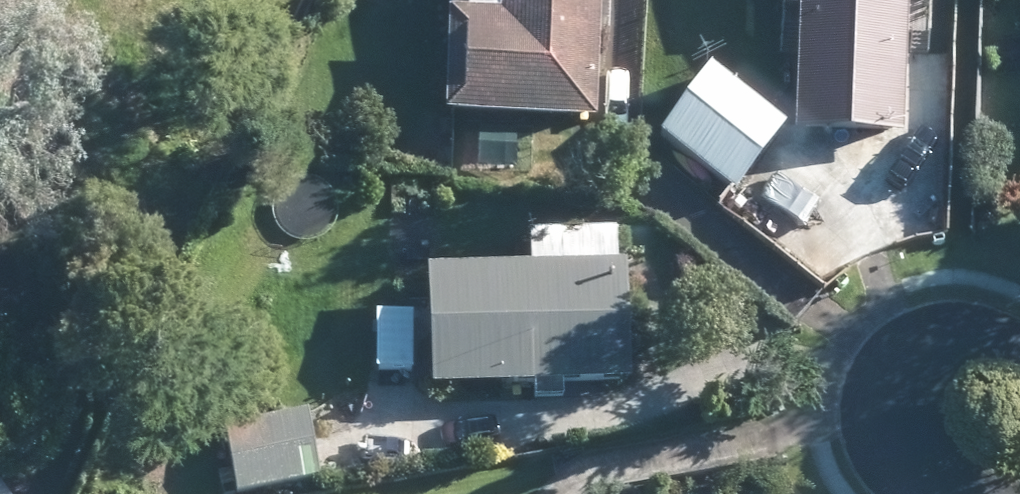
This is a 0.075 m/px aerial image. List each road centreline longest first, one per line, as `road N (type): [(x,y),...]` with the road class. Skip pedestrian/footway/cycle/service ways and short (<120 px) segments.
road 1 (residential): [(1019,360),(986,346),(919,352),(885,424),(937,489)]

